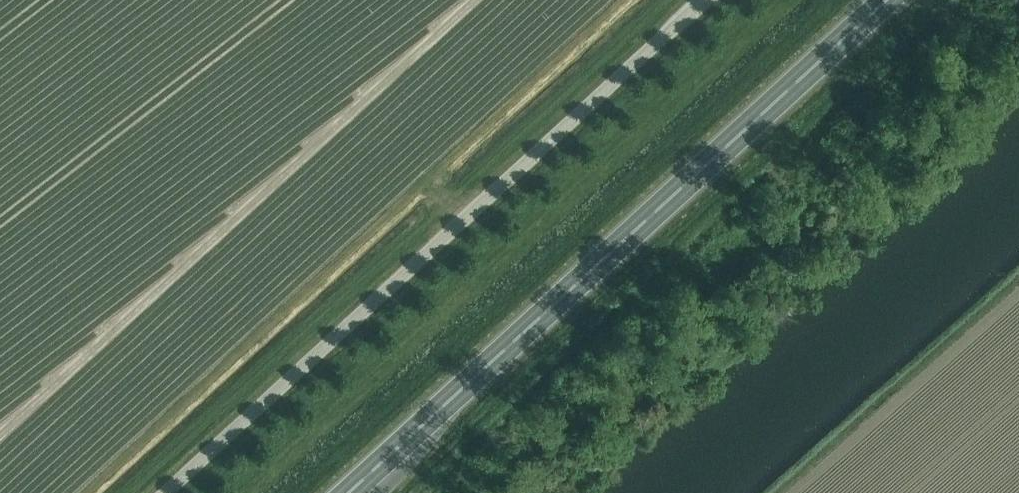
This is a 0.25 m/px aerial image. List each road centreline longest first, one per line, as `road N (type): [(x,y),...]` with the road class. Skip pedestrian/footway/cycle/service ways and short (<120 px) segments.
road 1 (trunk): [(340,492),(883,0)]
road 2 (unclassified): [(163,492),(703,0)]

